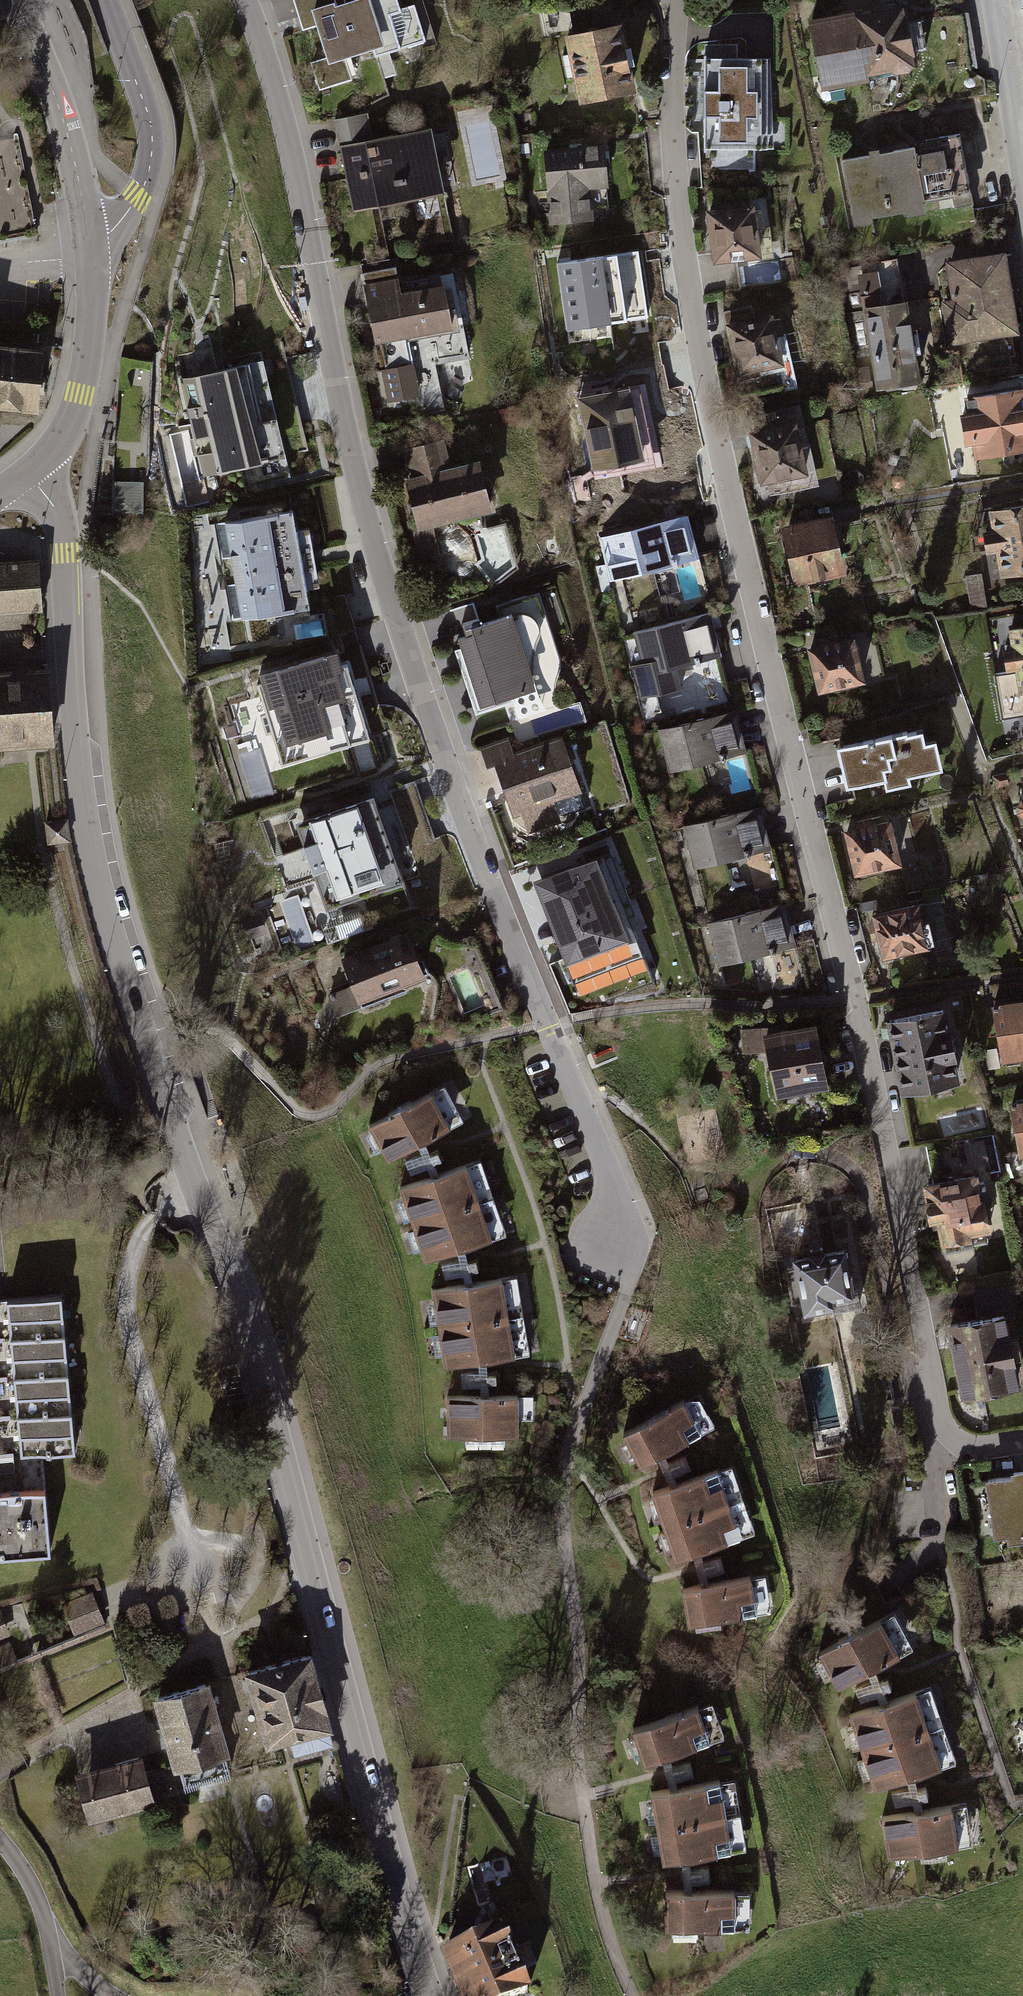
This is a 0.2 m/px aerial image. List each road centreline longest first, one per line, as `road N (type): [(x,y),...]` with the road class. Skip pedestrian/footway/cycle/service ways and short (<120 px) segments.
road 1 (tertiary): [(433,1995),(242,1310),(196,1191),(96,866),(75,737),(65,553),(53,504),(27,473)]
road 2 (residential): [(1022,1447),(966,1449),(936,1414),(856,999),(767,666),(721,453),(666,104),(672,0)]
road 3 (residential): [(618,1249),(615,1188),(541,1024),(417,664),(250,0)]
road 4 (tertiary): [(107,0),(149,115),(151,160),(123,219),(90,240)]
road 5 (tertiary): [(90,240),(90,327),(80,394),(54,450),(27,473)]
road 6 (tertiary): [(90,240),(67,133),(17,0)]
road 7 (residential): [(1022,163),(996,0)]

